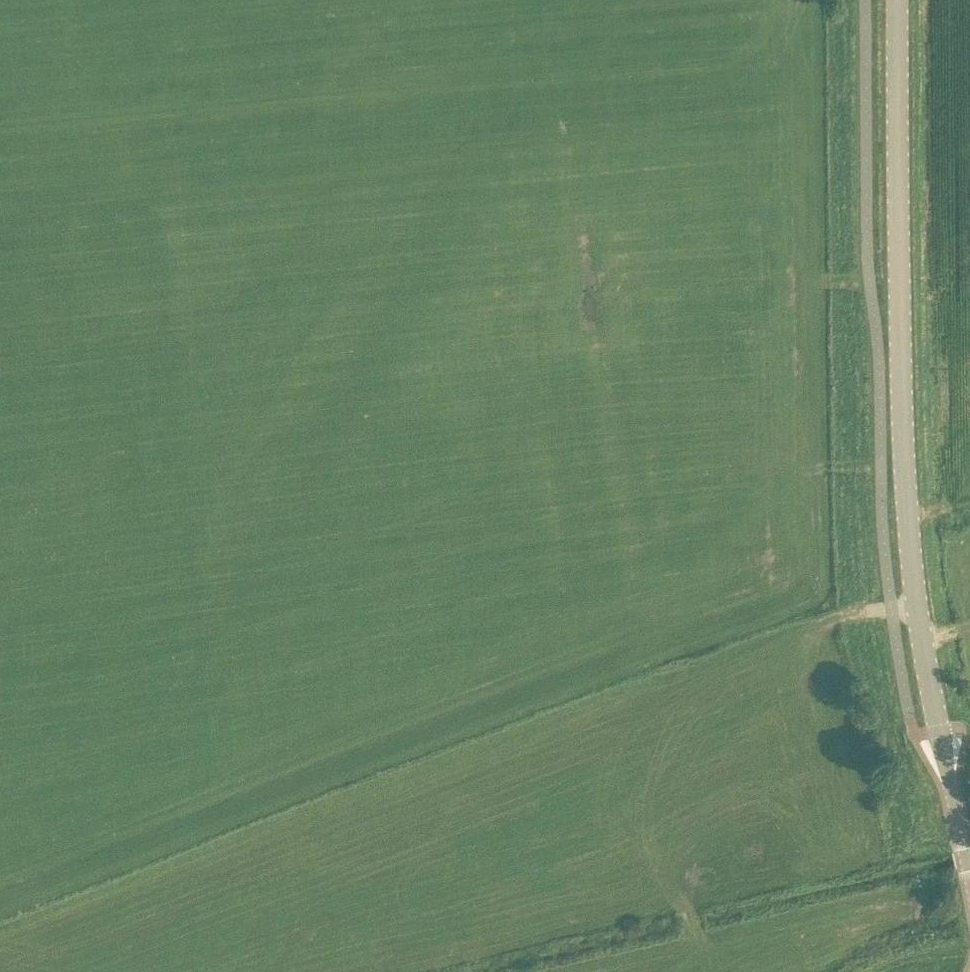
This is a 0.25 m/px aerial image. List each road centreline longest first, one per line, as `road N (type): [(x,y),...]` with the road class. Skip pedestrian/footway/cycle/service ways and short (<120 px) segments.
road 1 (unclassified): [(969,877),(915,618),(904,480),(898,0)]

